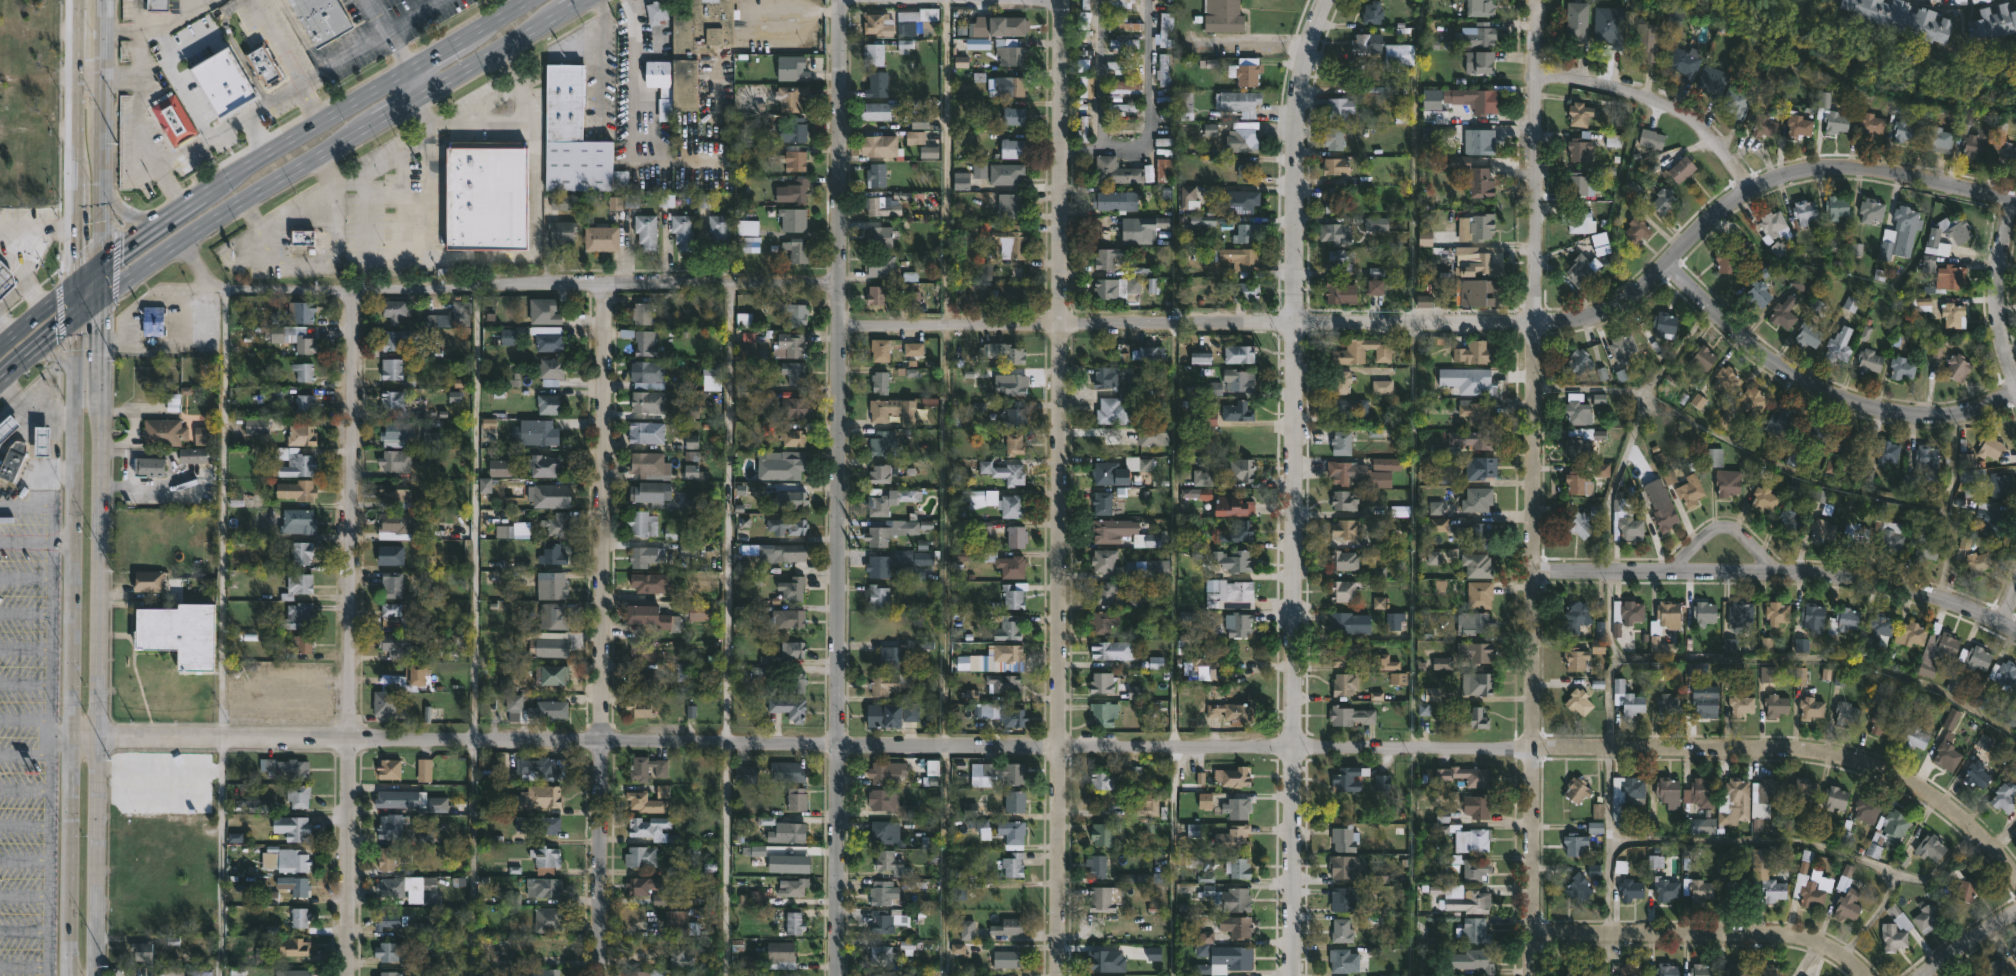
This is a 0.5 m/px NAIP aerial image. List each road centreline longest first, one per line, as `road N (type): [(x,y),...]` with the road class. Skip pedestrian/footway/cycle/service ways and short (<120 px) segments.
road 1 (residential): [(2015,200),(1841,164),(1794,170),(1722,203),(1634,297),(1573,321),(836,328)]
road 2 (residential): [(2015,877),(1957,815),(1848,756),(1689,746),(1058,746)]
road 3 (residential): [(1296,975),(1294,105),(1326,0)]
road 4 (residential): [(1533,975),(1537,6)]
road 5 (residential): [(1058,746),(1060,0)]
road 6 (residential): [(837,744),(839,0)]
road 7 (residential): [(837,744),(99,736)]
road 8 (residential): [(593,975),(605,283)]
road 9 (residential): [(344,975),(350,291)]
road 10 (residential): [(837,283),(224,291),(209,284),(184,241)]
road 11 (secondary): [(99,975),(101,302)]
road 12 (secondary): [(67,327),(71,975)]
road 13 (residential): [(2015,625),(1913,583),(1873,577),(1532,569)]
road 14 (residential): [(2015,391),(1931,413),(1832,391),(1755,347),(1669,263)]
road 15 (residential): [(1866,975),(1836,948),(1802,936),(1532,930)]
road 16 (secondary): [(73,0),(67,293)]
road 17 (secondary): [(100,268),(101,0)]
road 18 (residential): [(1749,187),(1719,143),(1648,98),(1537,82)]
road 19 (primary): [(412,72),(204,200)]
road 20 (residential): [(837,975),(837,744)]
road 21 (residential): [(1058,975),(1058,746)]
road 22 (primary): [(184,241),(375,126)]
road 23 (residential): [(1058,746),(837,744)]
road 24 (residential): [(2015,383),(1996,278),(2012,199)]
road 25 (residential): [(1103,0),(1102,133),(1117,152),(1146,153)]
road 26 (primary): [(425,94),(562,14)]
road 27 (residential): [(1154,0),(1155,121),(1146,153)]
road 28 (residential): [(1676,571),(1722,527),(1735,529),(1775,572)]
road 29 (primary): [(204,200),(100,268)]

